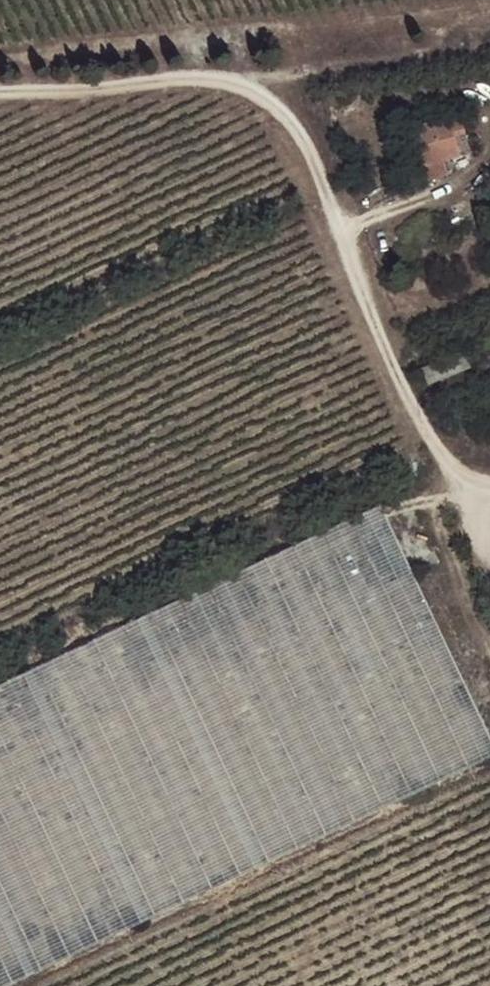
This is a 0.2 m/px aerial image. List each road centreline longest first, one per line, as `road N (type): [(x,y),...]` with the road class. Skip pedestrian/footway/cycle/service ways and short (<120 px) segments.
road 1 (track): [(489,484),(450,467),(419,416),(297,125),(253,92),(214,81),(0,93)]
road 2 (track): [(471,481),(442,498),(437,519),(489,651)]

